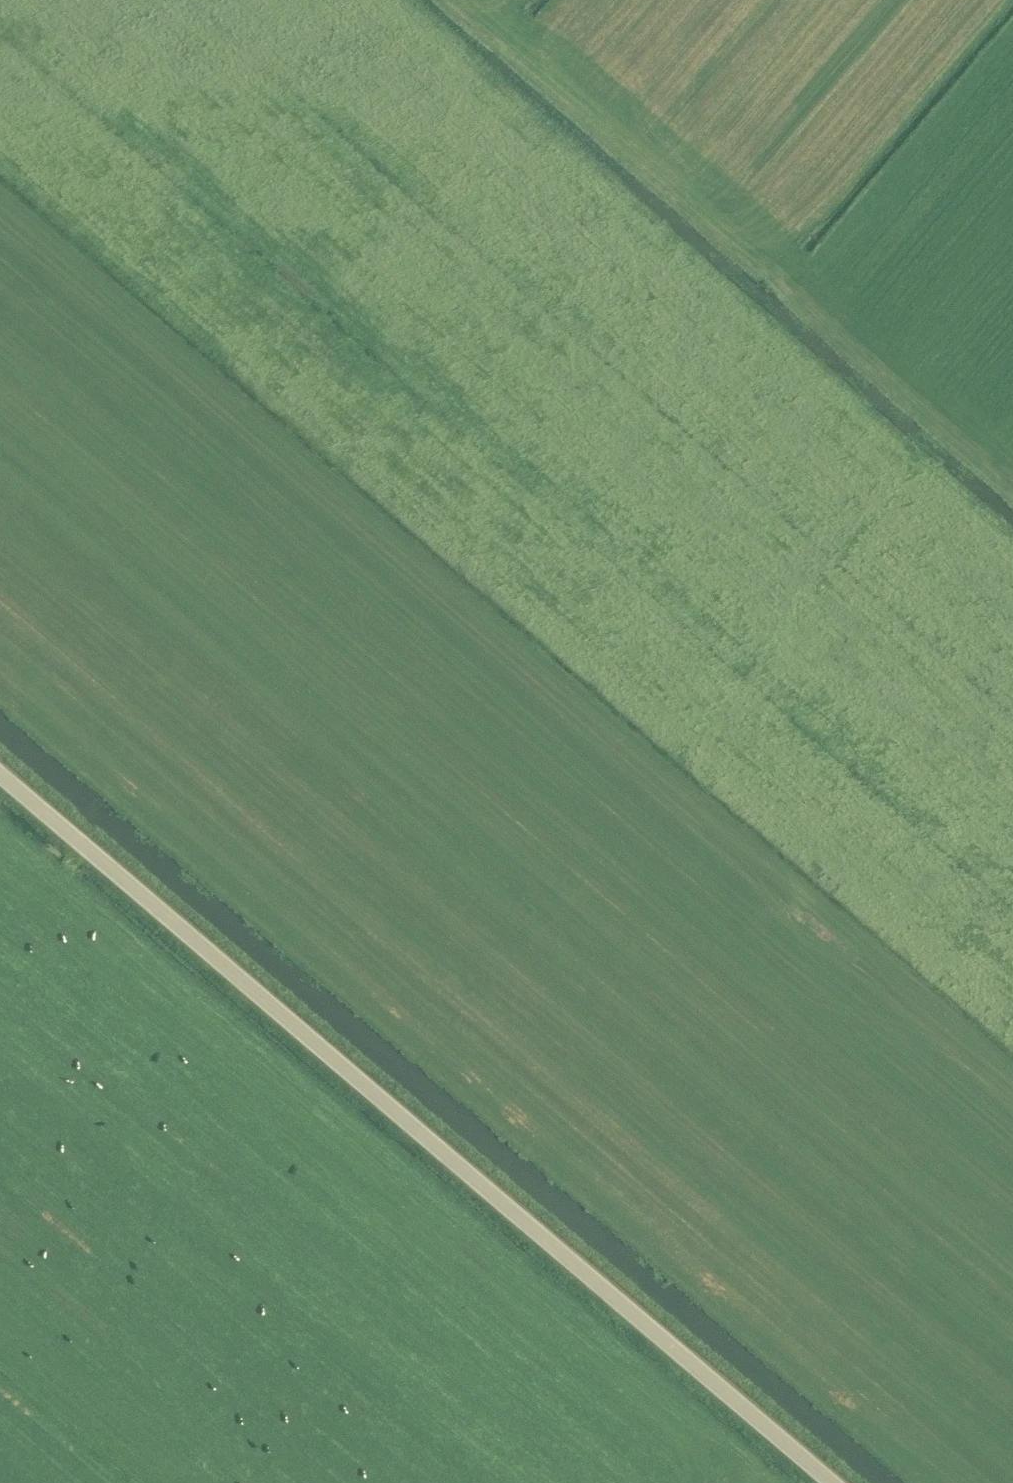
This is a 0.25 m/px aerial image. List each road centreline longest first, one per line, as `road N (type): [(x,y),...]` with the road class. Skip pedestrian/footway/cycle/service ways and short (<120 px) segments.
road 1 (unclassified): [(836,1482),(0,772)]

